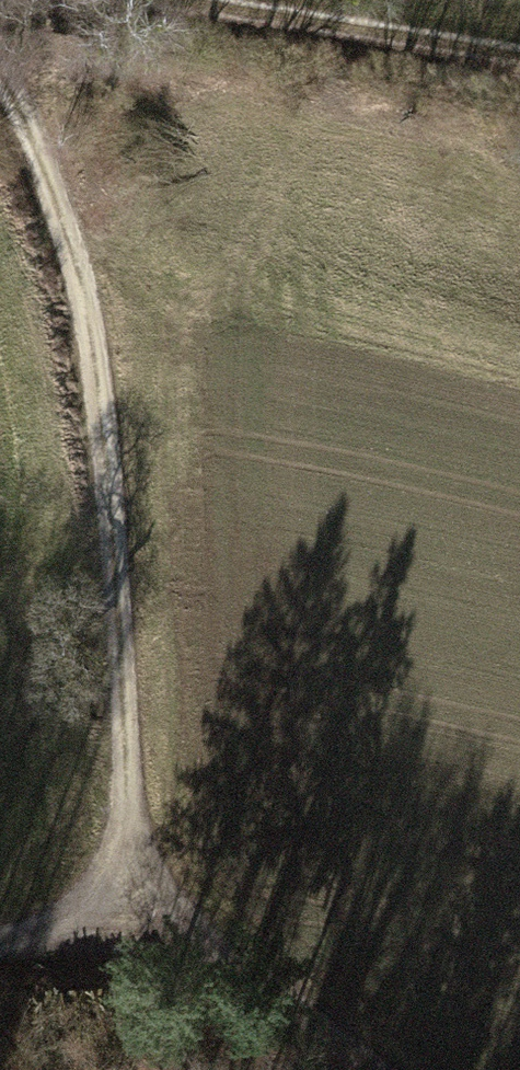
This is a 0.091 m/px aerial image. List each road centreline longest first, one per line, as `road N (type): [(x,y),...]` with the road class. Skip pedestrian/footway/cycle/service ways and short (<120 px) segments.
road 1 (track): [(0,932),(130,920),(131,829),(94,333),(15,85),(0,69)]
road 2 (track): [(519,59),(178,0)]
road 3 (track): [(130,920),(251,969),(386,1069)]

